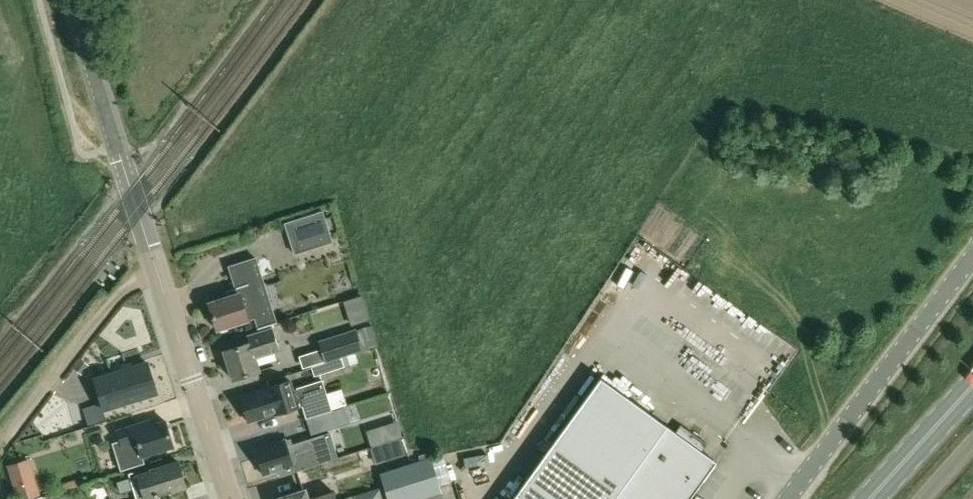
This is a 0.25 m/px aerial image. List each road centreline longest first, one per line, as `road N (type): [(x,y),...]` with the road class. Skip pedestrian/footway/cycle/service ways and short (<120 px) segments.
road 1 (unclassified): [(231,498),(69,0)]
road 2 (unclassified): [(784,498),(972,252)]
road 3 (track): [(0,432),(118,291),(158,274)]
road 4 (primary): [(871,498),(972,387)]

